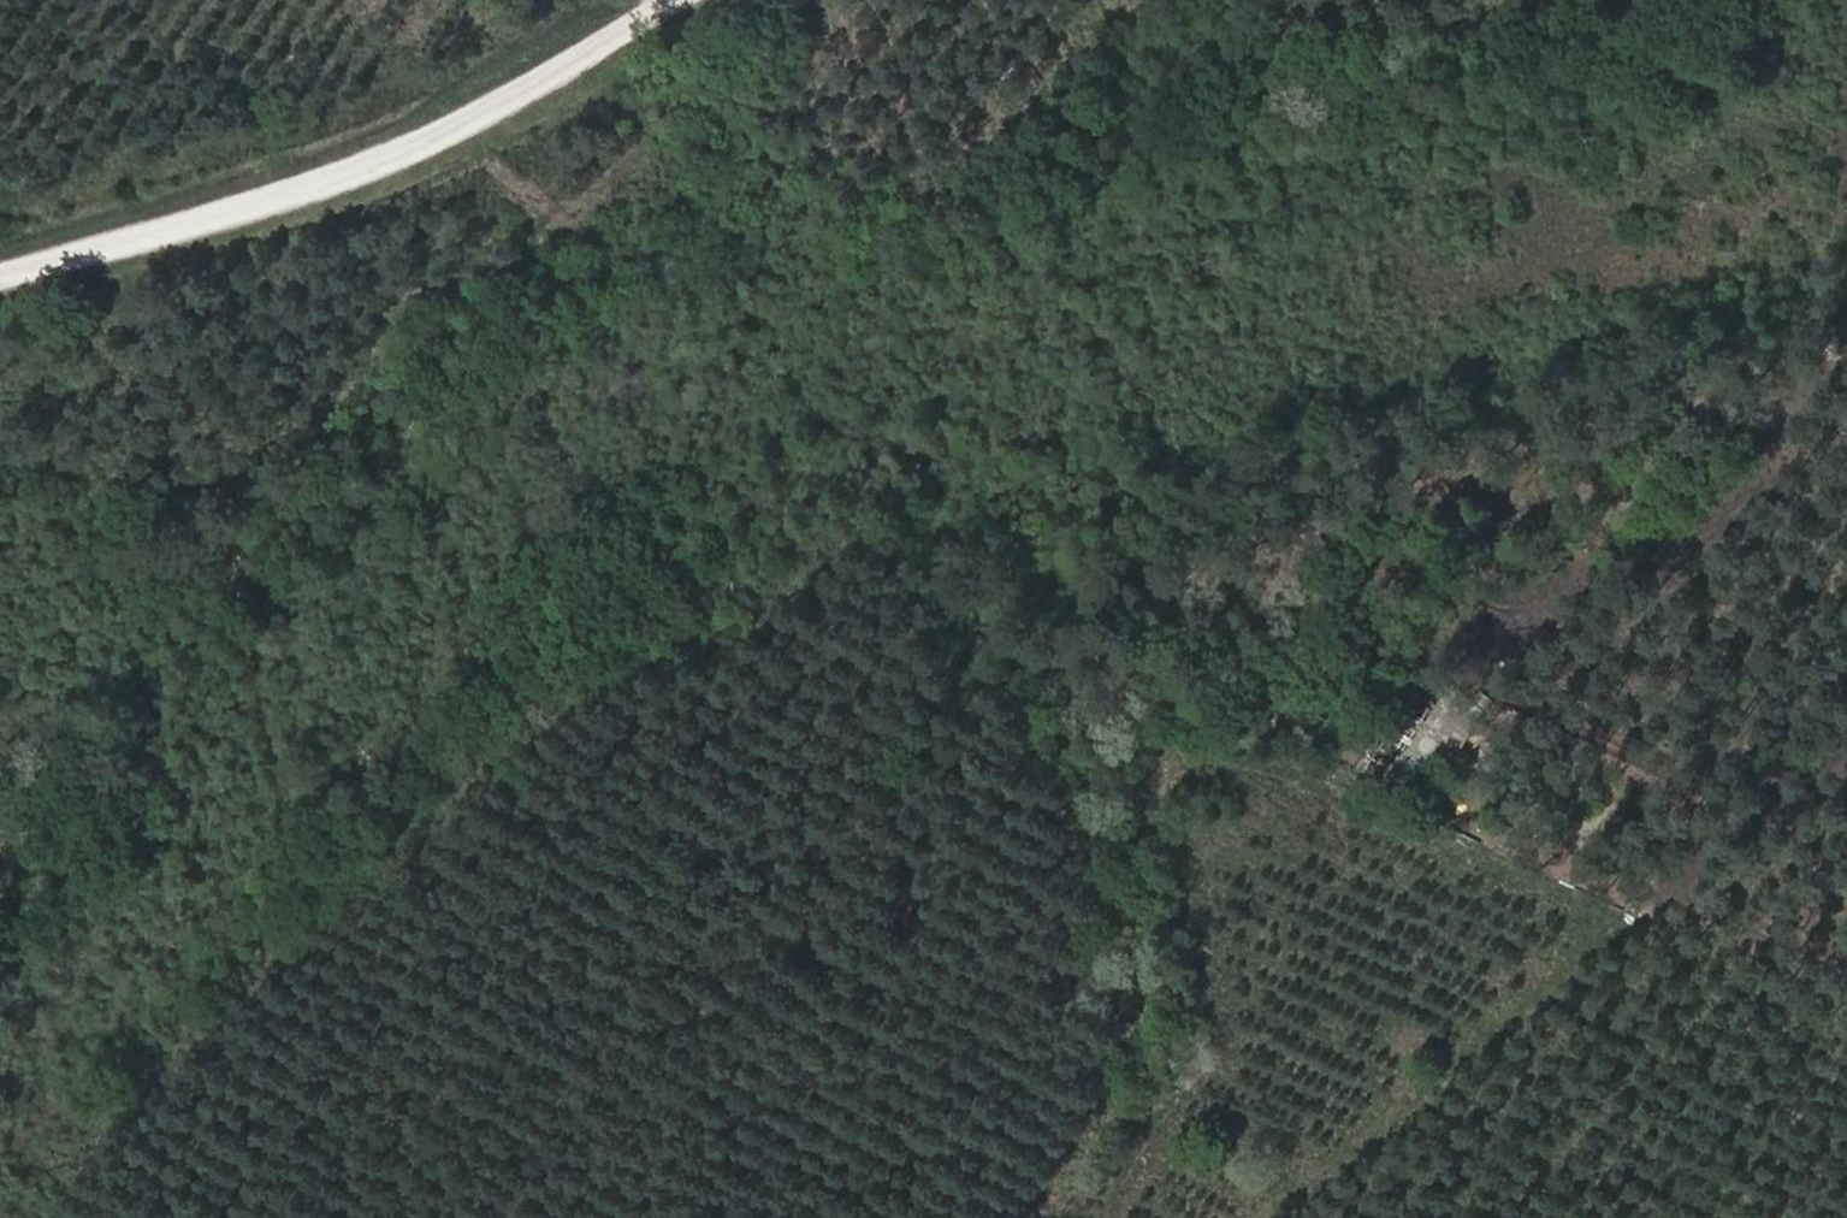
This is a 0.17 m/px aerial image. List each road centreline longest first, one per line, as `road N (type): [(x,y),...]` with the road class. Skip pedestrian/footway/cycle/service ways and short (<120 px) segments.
road 1 (track): [(682,0),(457,126),(260,204),(0,276)]

